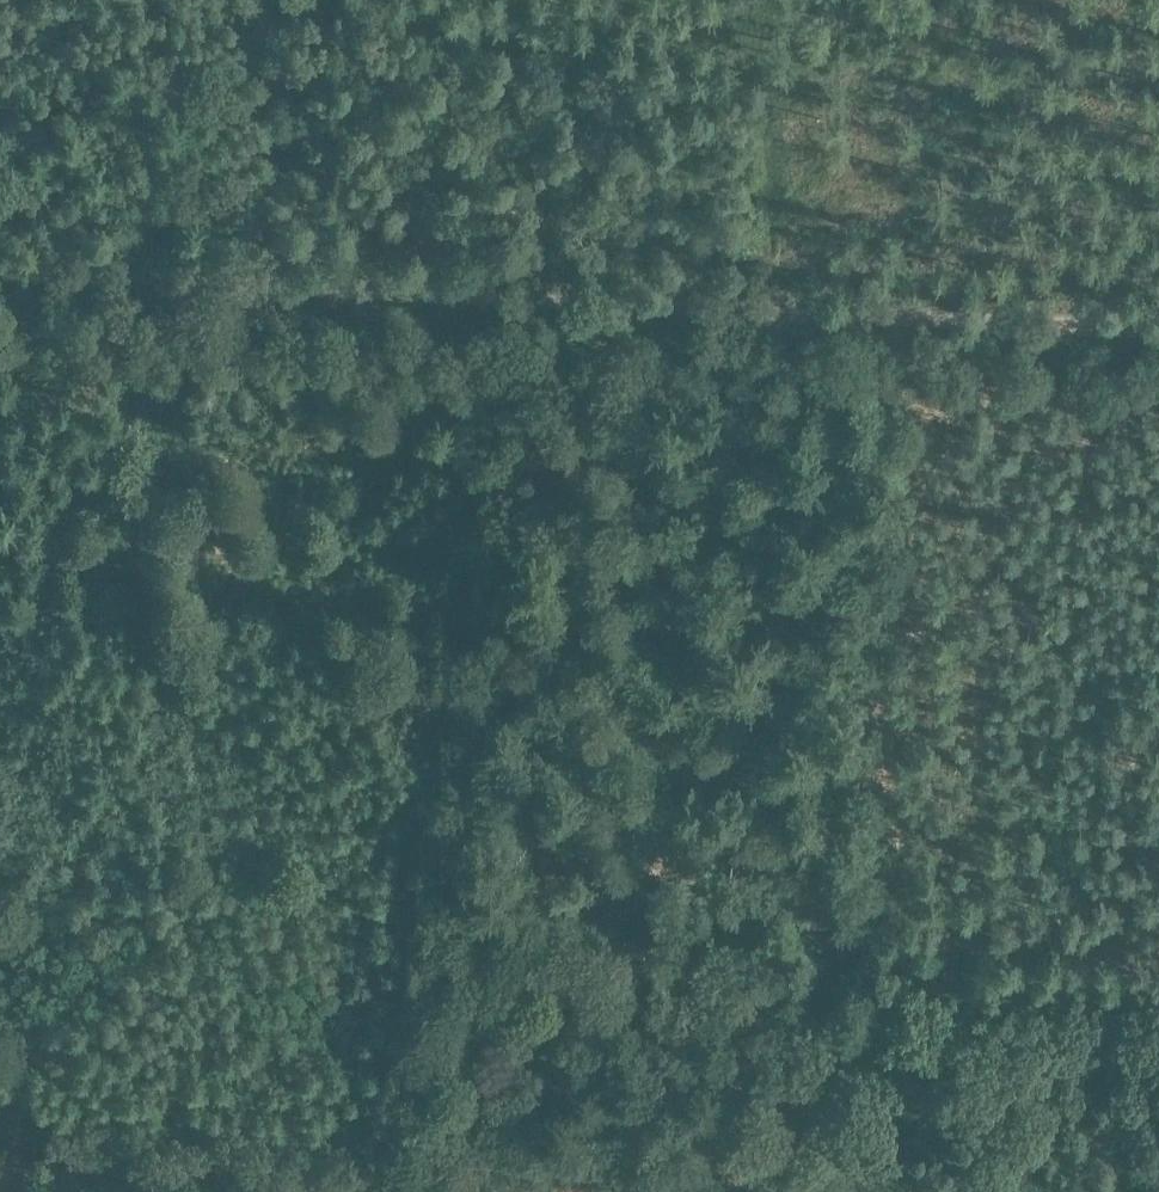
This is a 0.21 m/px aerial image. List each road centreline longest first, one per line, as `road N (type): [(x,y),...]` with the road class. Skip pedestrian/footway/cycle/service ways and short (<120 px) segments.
road 1 (track): [(1158,1067),(607,1025),(552,1039),(450,1086),(399,1175),(0,1152)]
road 2 (track): [(1158,331),(0,268)]

